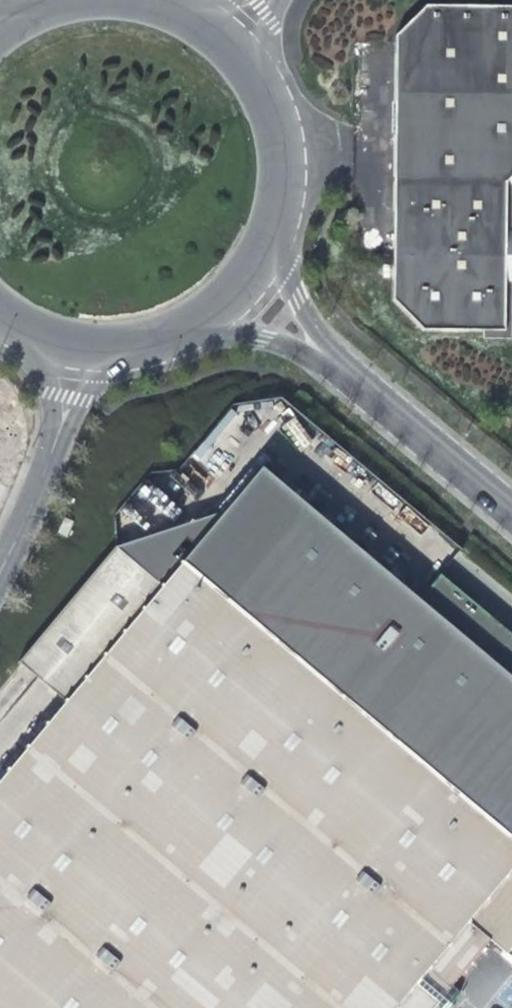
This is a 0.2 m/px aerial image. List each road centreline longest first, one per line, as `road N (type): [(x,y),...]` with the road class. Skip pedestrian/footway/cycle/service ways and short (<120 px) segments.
road 1 (tertiary): [(210,322),(301,349),(511,531)]
road 2 (tertiary): [(511,489),(327,334),(297,300),(277,240)]
road 3 (unclassified): [(60,347),(56,446),(0,581)]
road 4 (tertiary): [(277,240),(290,184),(285,128),(263,76),(226,33)]
road 5 (tertiary): [(60,347),(112,353),(163,345),(210,322)]

